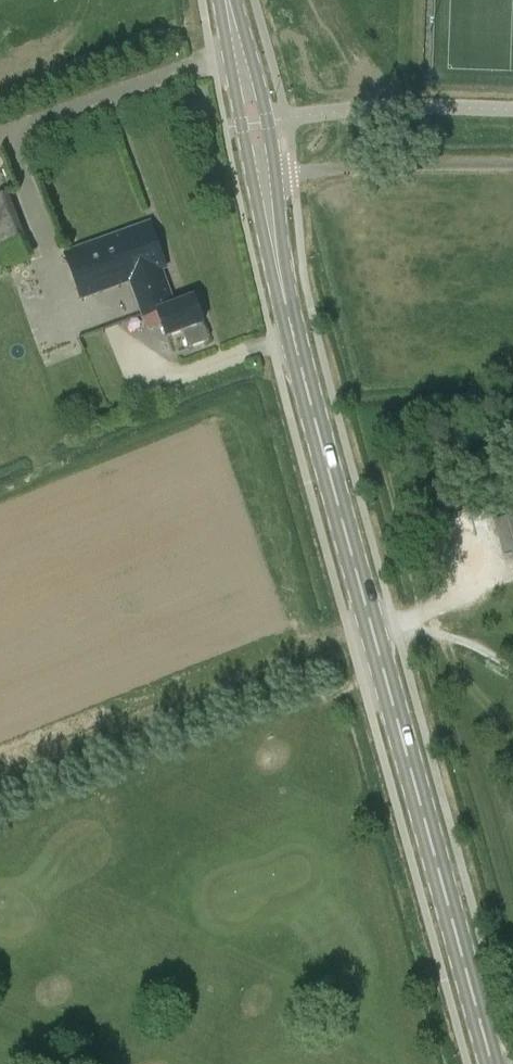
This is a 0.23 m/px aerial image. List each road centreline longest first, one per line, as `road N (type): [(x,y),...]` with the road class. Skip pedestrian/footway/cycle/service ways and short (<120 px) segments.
road 1 (tertiary): [(492,1063),(283,297),(230,0)]

